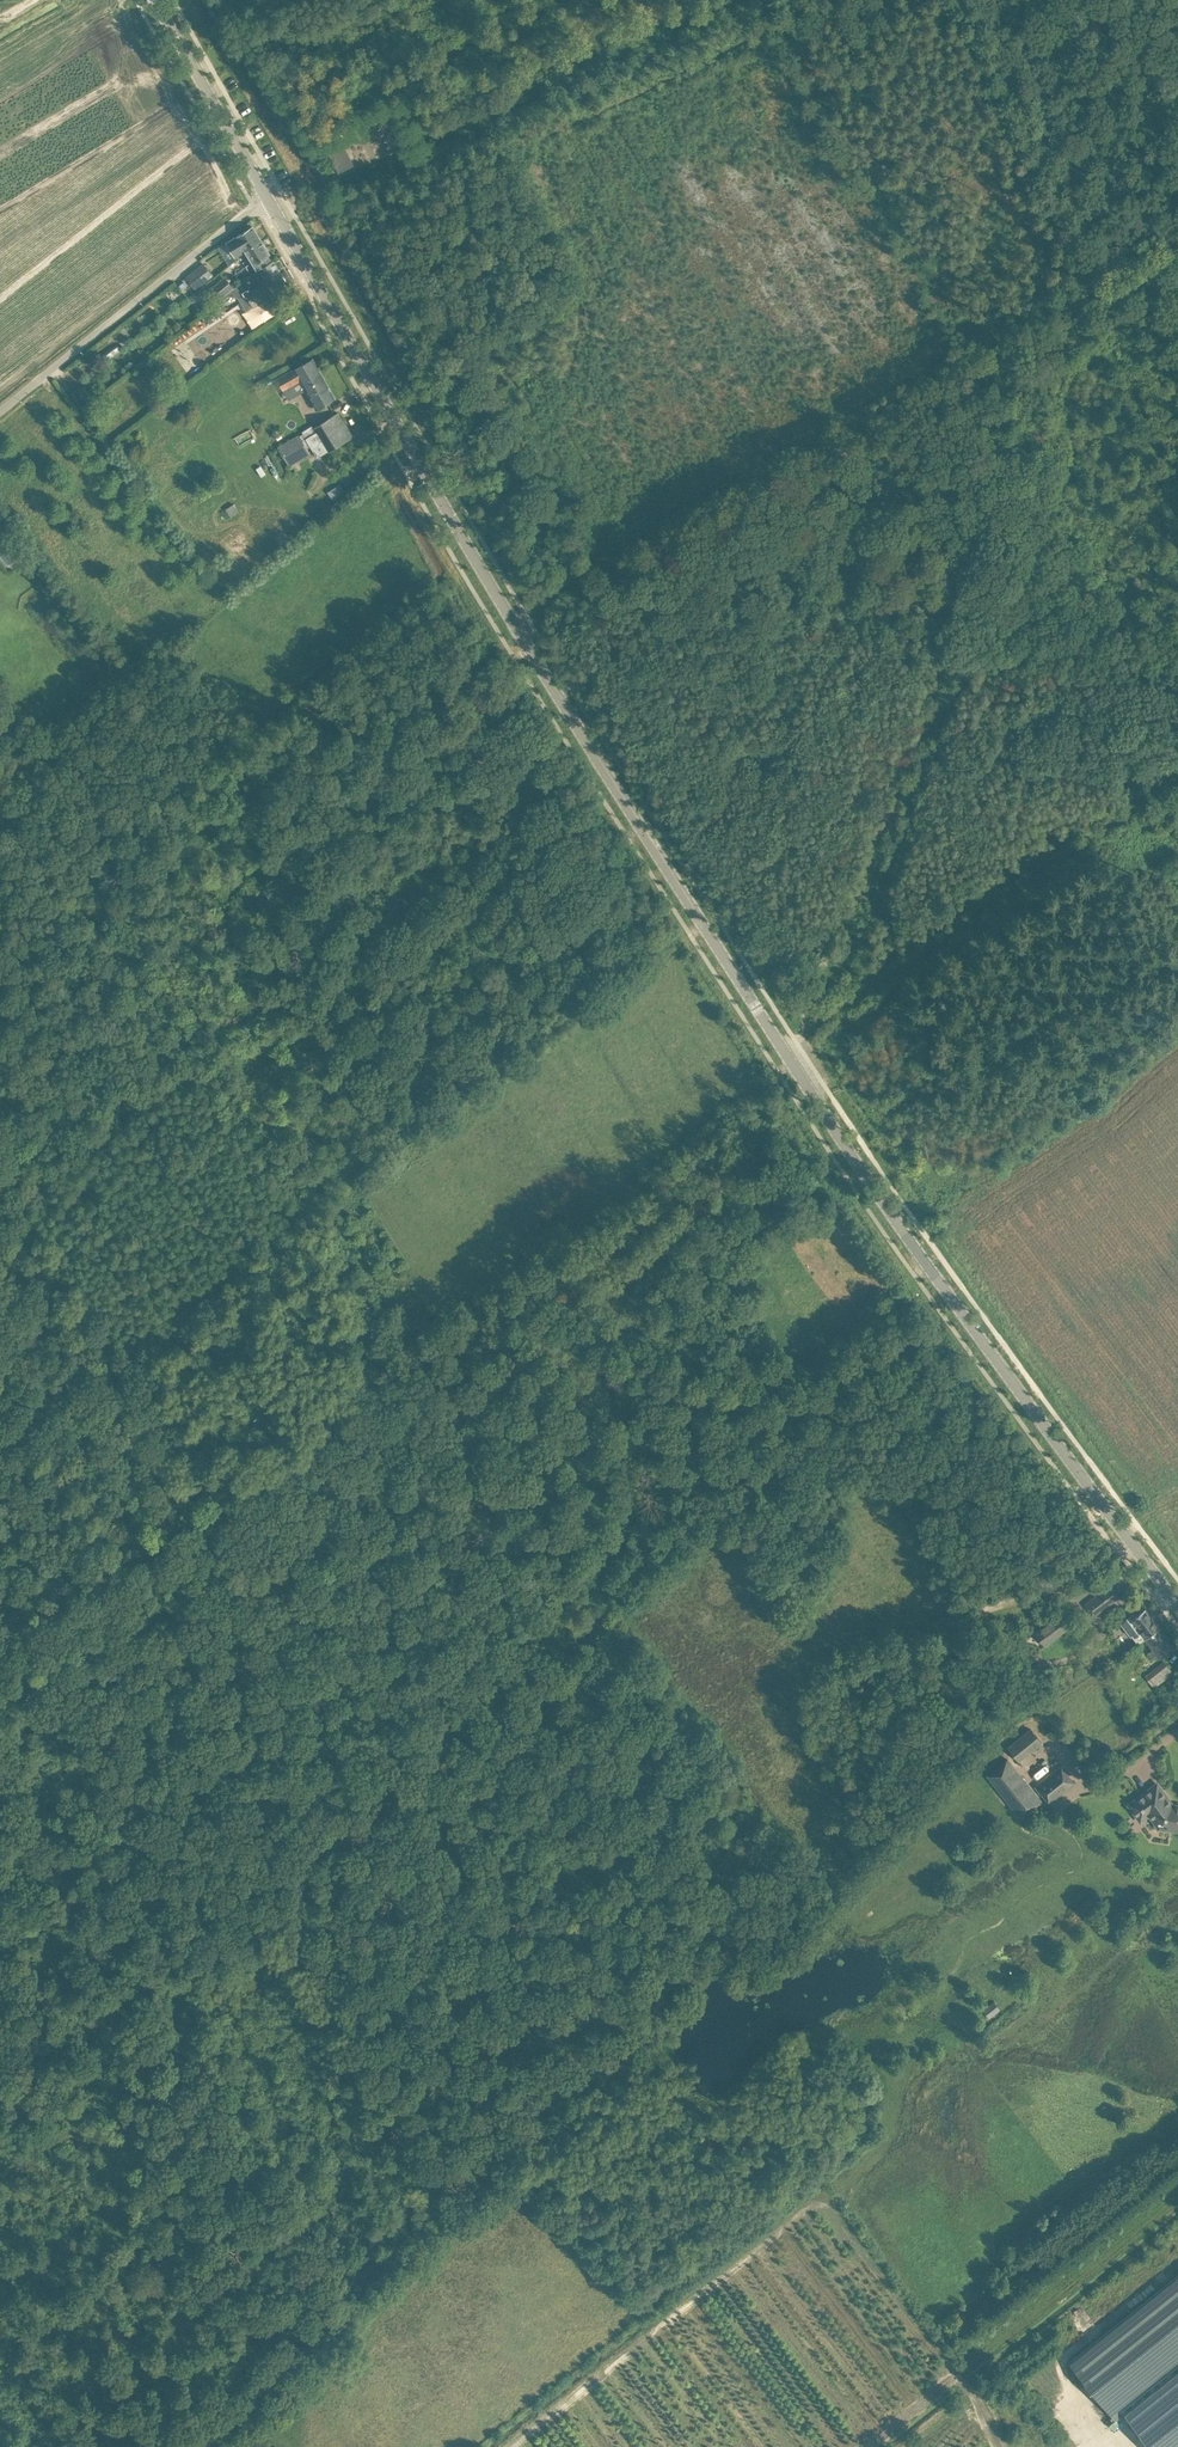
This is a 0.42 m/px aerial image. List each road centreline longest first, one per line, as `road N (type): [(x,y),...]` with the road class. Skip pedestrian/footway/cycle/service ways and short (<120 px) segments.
road 1 (tertiary): [(1177,1607),(895,1219),(756,1007),(490,583),(268,199)]
road 2 (unclassified): [(0,412),(268,199)]
road 3 (tertiary): [(268,199),(155,0)]

